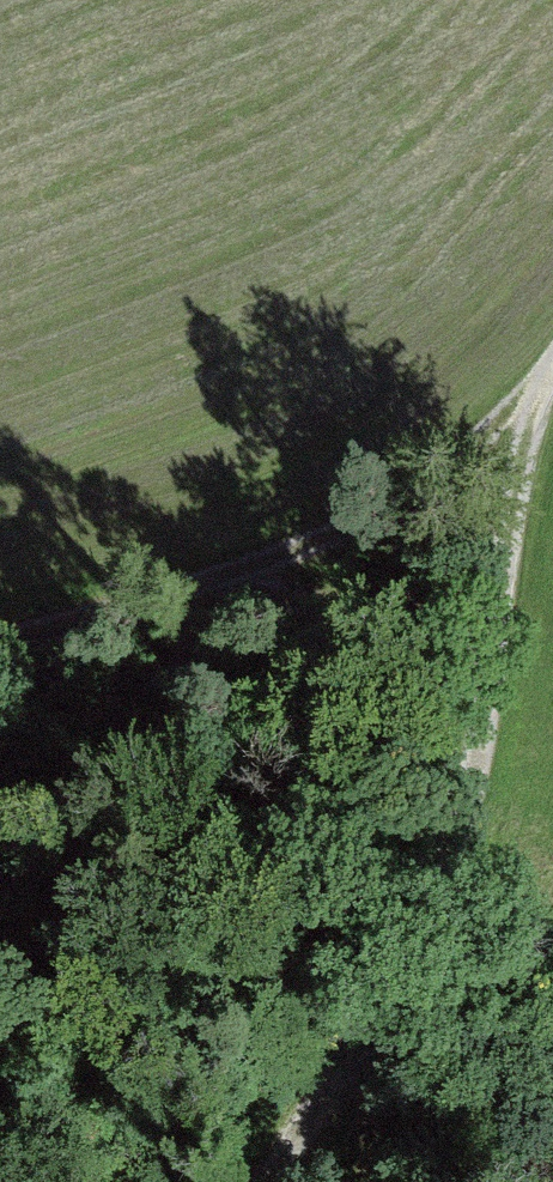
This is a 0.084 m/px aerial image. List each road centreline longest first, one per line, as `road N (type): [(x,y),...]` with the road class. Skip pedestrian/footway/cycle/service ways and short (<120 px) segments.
road 1 (track): [(552,375),(516,483),(482,761),(430,927),(352,1056),(256,1181)]
road 2 (track): [(0,658),(322,548),(459,459),(552,370)]
road 3 (track): [(352,1056),(360,1181)]

